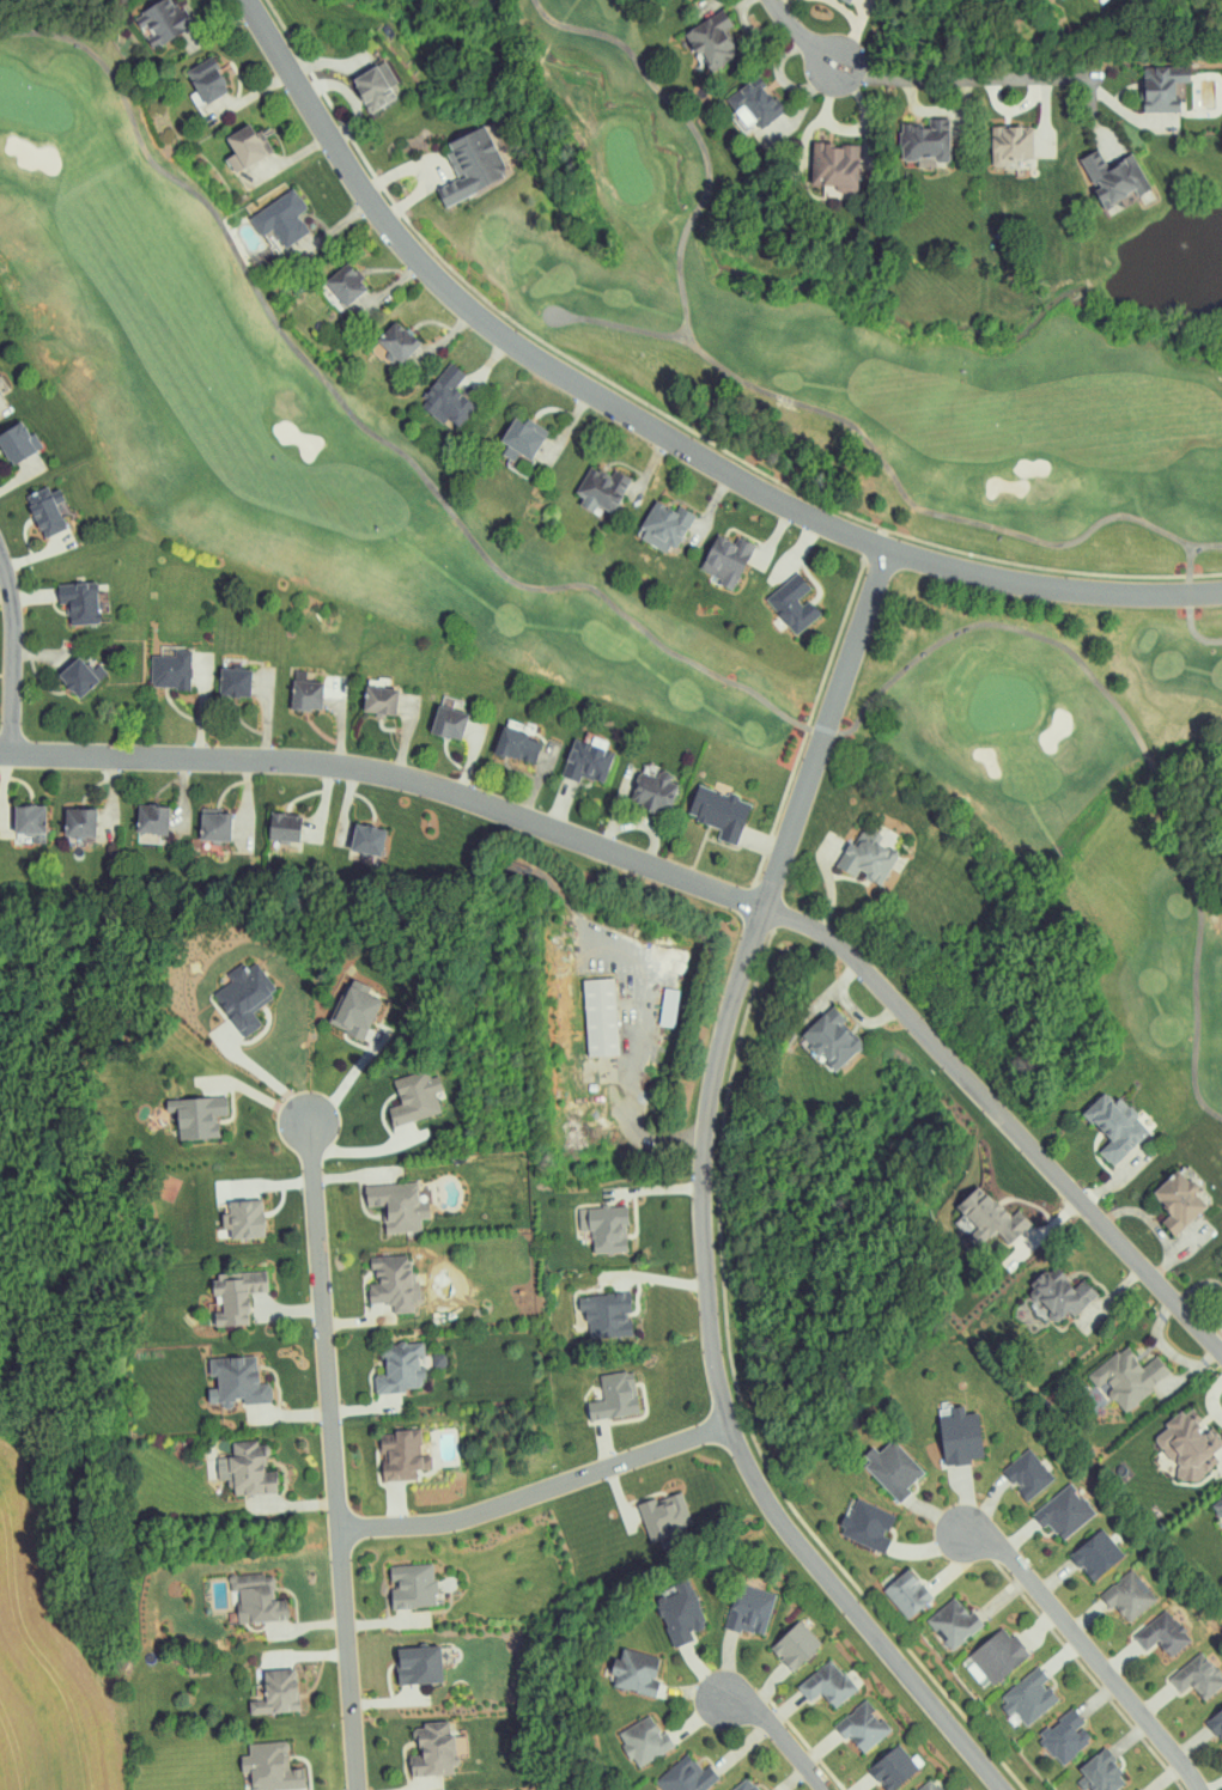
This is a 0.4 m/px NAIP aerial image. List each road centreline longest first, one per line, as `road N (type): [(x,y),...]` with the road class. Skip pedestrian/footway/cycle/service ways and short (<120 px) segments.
road 1 (residential): [(887,550),(734,994),(705,1139),(705,1274),(713,1362),(746,1465),(792,1535),(1005,1789)]
road 2 (residential): [(1221,591),(1094,591),(887,550),(790,509),(590,391),(505,337),(421,262),(372,203),(245,0)]
road 3 (residential): [(0,754),(395,773),(764,908)]
road 4 (residential): [(357,1789),(310,1119)]
road 5 (residential): [(764,908),(826,932),(846,950),(1221,1354)]
road 6 (residential): [(339,1529),(458,1518),(729,1423)]
road 7 (residential): [(1200,1789),(1020,1567),(971,1526)]
road 8 (residential): [(12,754),(18,589),(0,532)]
road 9 (residential): [(827,1789),(735,1688)]

